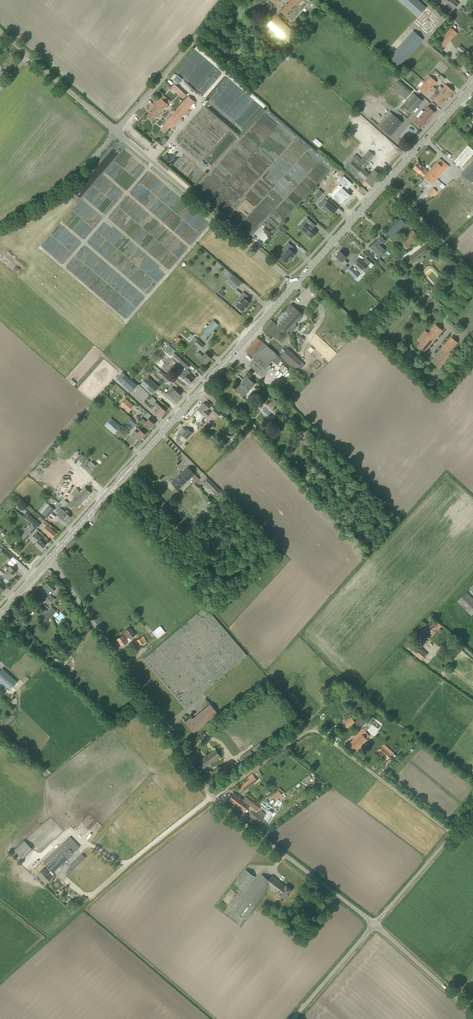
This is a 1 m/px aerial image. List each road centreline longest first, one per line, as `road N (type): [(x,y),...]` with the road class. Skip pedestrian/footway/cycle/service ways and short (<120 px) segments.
road 1 (unclassified): [(375,925),(212,797),(50,558)]
road 2 (track): [(453,833),(312,728),(212,797)]
road 3 (unclassified): [(295,285),(115,131)]
road 4 (residential): [(115,131),(225,0)]
road 5 (unclassified): [(0,226),(81,173),(115,131)]
road 6 (unclassified): [(115,131),(0,34)]
road 7 (unclassified): [(375,925),(472,810)]
road 8 (secondary): [(295,285),(388,181)]
road 9 (unclassified): [(472,1013),(375,925)]
road 10 (secondary): [(388,181),(472,86)]
road 11 (unclassified): [(293,1018),(375,925)]
road 12 (unclassified): [(472,271),(388,181)]

